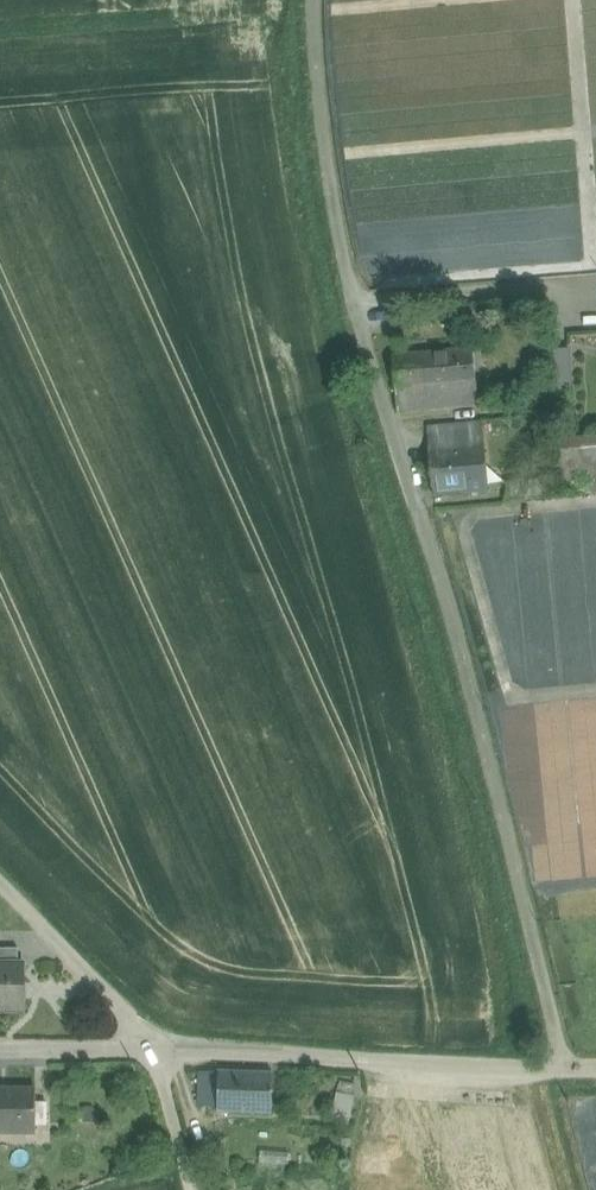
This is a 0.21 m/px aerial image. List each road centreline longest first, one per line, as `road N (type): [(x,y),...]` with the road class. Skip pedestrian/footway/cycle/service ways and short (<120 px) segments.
road 1 (residential): [(576,1075),(359,301),(345,241),(324,0)]
road 2 (residential): [(576,1075),(161,1052)]
road 3 (residential): [(161,1052),(0,883)]
road 4 (residential): [(161,1052),(0,1051)]
road 5 (residential): [(201,1189),(161,1052)]

